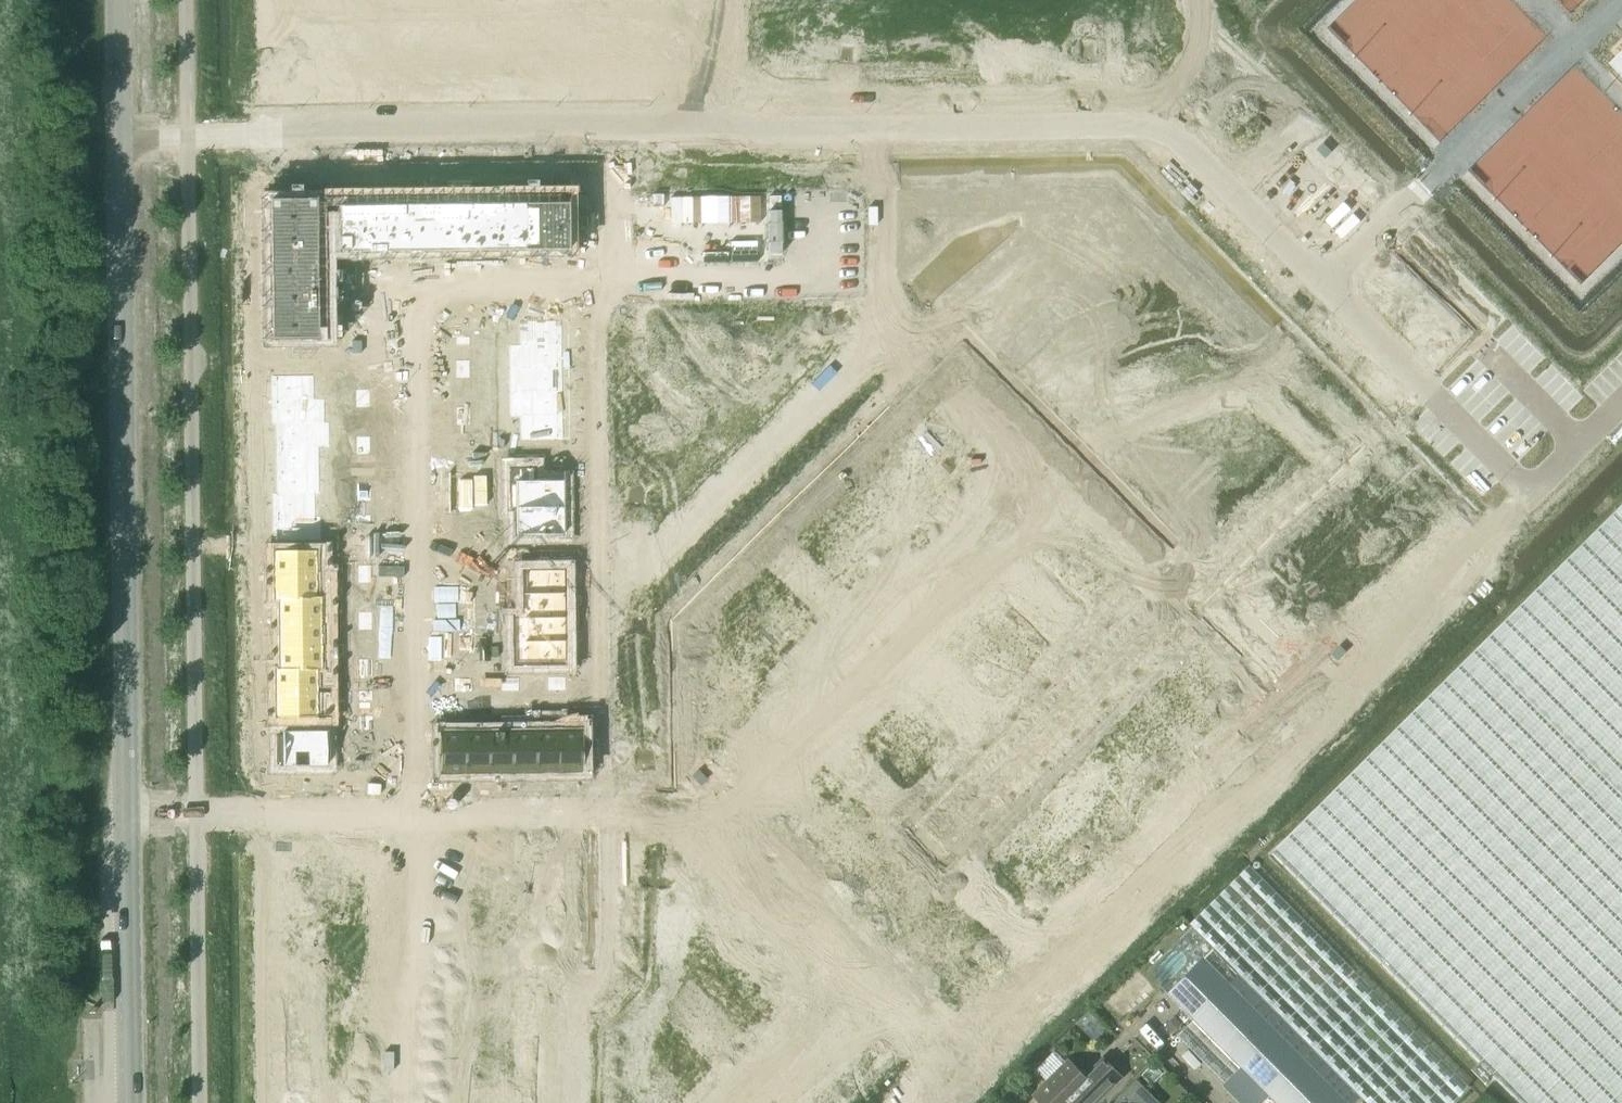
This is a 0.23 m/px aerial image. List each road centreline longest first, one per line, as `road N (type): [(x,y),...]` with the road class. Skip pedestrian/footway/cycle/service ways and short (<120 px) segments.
road 1 (tertiary): [(126,813),(119,137)]
road 2 (unclassified): [(196,812),(187,137)]
road 3 (residential): [(878,128),(1161,133),(1427,396)]
road 4 (residential): [(1316,698),(945,1069),(864,988)]
road 5 (residential): [(596,613),(883,332),(878,128)]
road 6 (residential): [(1316,698),(1081,464),(1035,463),(932,360)]
road 7 (residential): [(589,132),(596,613)]
road 8 (residential): [(187,137),(589,132)]
road 9 (residential): [(196,812),(598,809)]
road 10 (residential): [(864,988),(683,805),(598,809)]
road 11 (residential): [(598,809),(605,1102)]
road 12 (residential): [(1525,495),(1316,698)]
road 13 (unclassified): [(199,1102),(196,812)]
road 14 (tertiary): [(131,1102),(126,813)]
road 15 (residential): [(589,132),(878,128)]
road 16 (residential): [(596,613),(598,809)]
road 17 (residential): [(864,988),(751,1102)]
road 18 (tertiary): [(119,137),(117,0)]
road 19 (unclassified): [(187,137),(186,0)]

